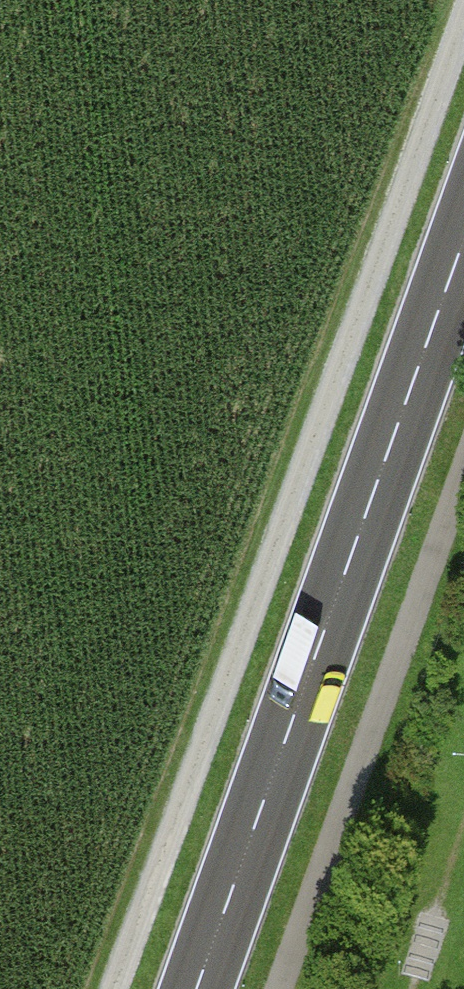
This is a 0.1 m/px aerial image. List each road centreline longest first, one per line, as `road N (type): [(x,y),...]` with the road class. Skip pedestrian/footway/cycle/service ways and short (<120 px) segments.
road 1 (track): [(463,10),(112,988)]
road 2 (secondary): [(198,988),(463,239)]

